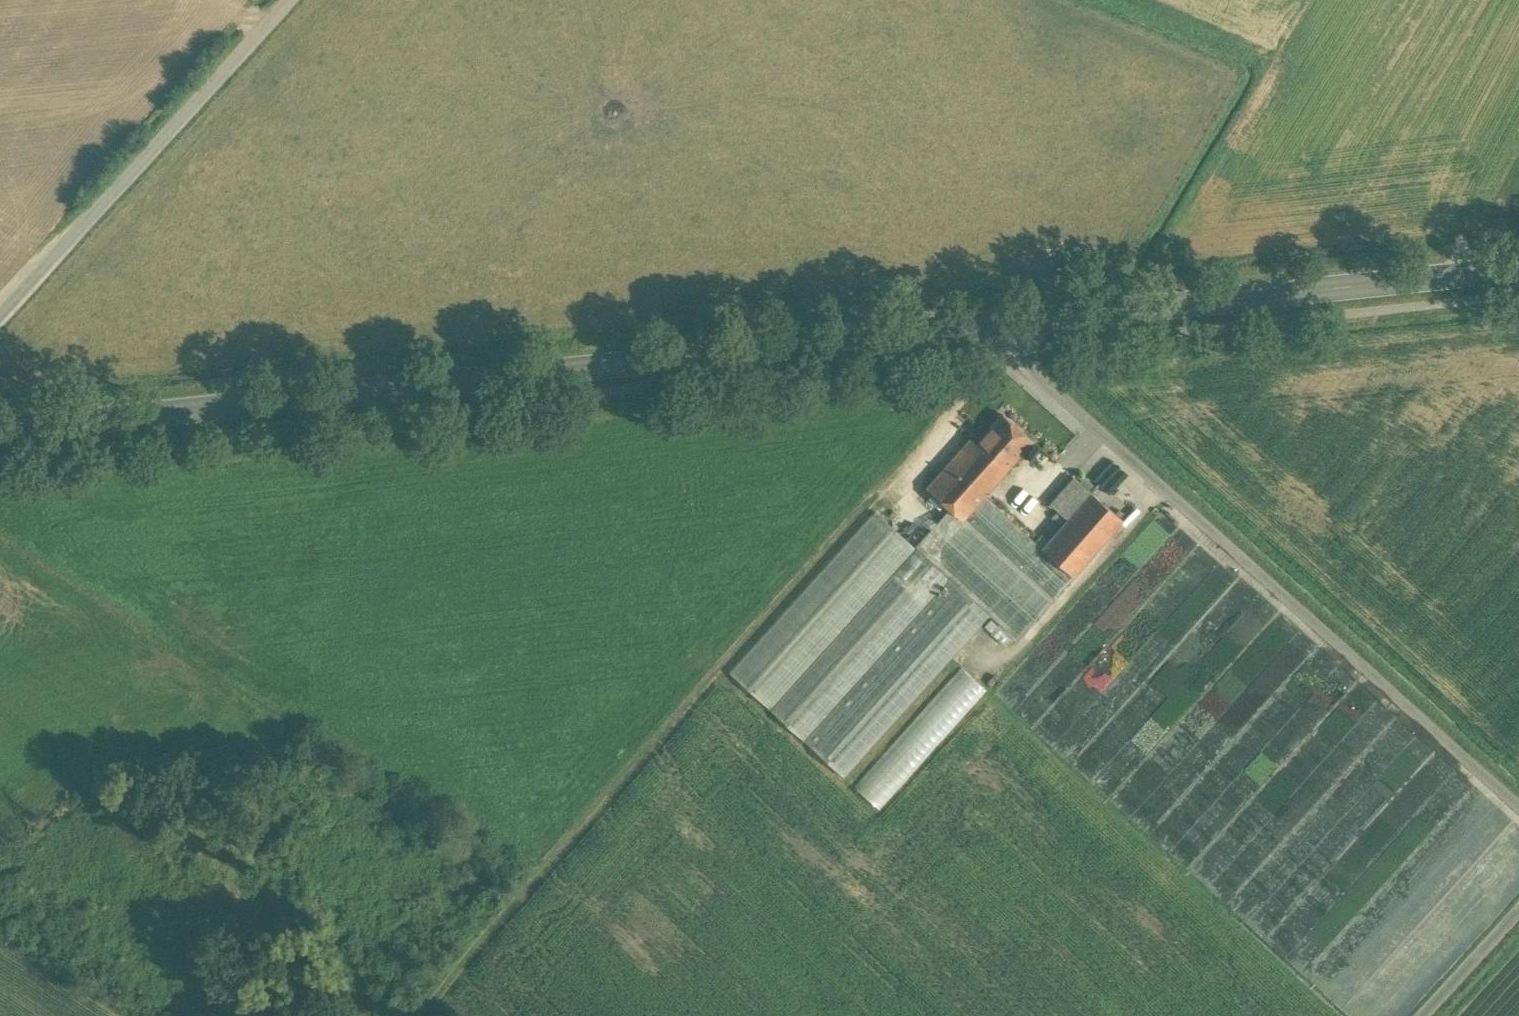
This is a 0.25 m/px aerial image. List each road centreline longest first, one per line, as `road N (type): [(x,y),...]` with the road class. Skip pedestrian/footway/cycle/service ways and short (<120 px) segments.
road 1 (secondary): [(1003,327),(0,434)]
road 2 (track): [(519,906),(1013,359)]
road 3 (unclassified): [(1518,815),(1005,351),(1003,327)]
road 4 (secondary): [(1518,270),(1003,327)]
road 5 (unclassified): [(0,316),(288,0)]
road 6 (unclassified): [(1518,925),(1437,1015)]

